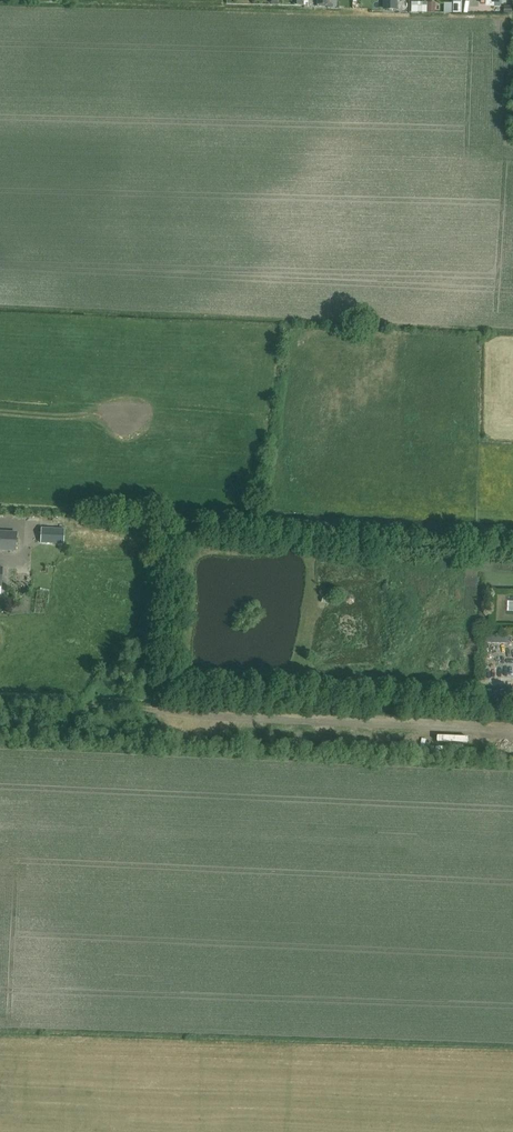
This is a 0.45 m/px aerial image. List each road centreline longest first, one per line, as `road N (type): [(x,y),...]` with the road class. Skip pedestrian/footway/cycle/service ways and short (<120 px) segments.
road 1 (track): [(0,702),(512,727)]

